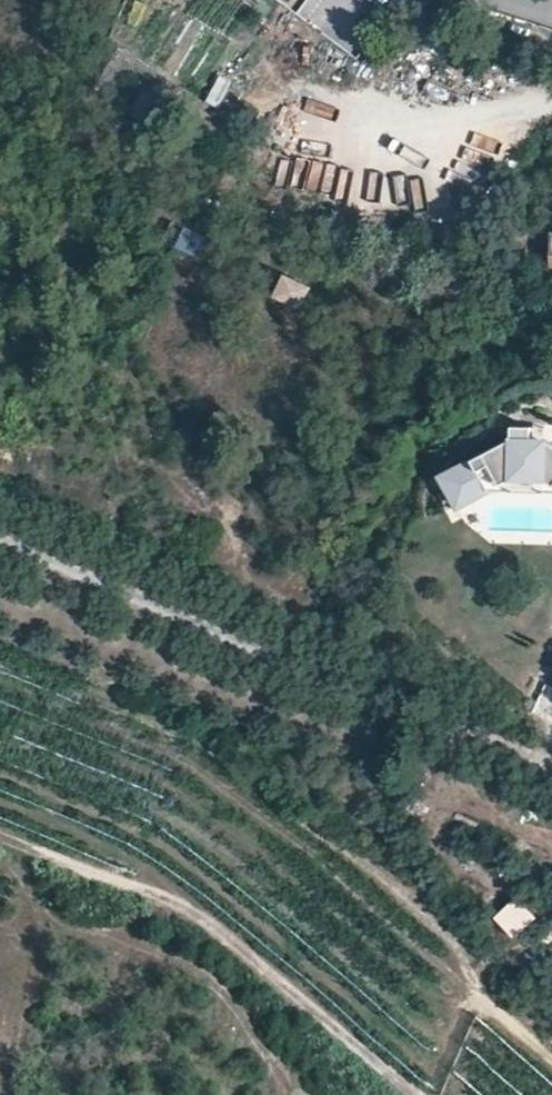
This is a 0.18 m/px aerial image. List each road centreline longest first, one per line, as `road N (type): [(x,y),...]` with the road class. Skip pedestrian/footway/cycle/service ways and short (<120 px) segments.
road 1 (unclassified): [(0,544),(551,767)]
road 2 (track): [(392,1094),(273,991),(156,934),(37,955)]

